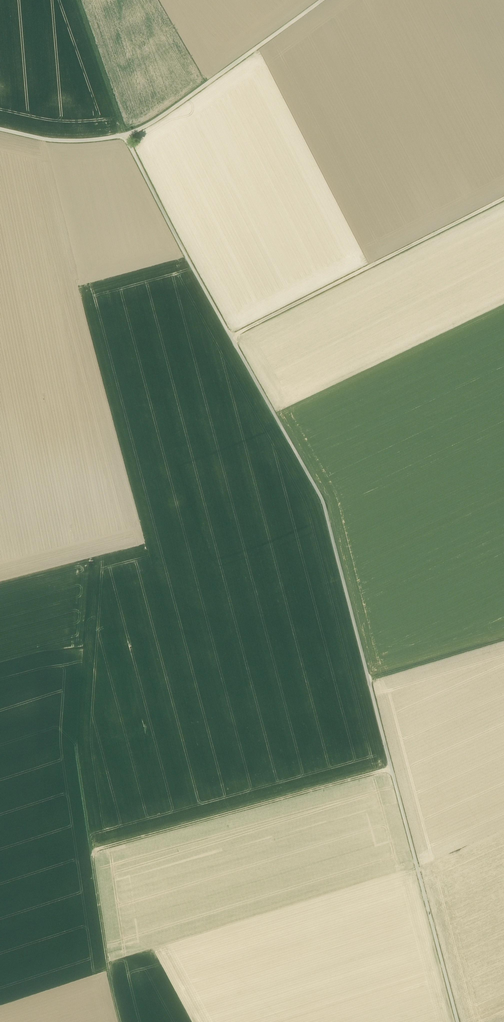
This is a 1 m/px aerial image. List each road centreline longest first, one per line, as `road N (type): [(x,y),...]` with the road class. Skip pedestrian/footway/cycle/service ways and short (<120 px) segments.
road 1 (unclassified): [(458,1021),(327,501),(125,135)]
road 2 (track): [(122,1021),(93,853),(391,767)]
road 3 (track): [(232,335),(503,196)]
road 4 (unclassified): [(125,135),(159,119),(322,0)]
road 5 (track): [(77,0),(125,135)]
road 6 (track): [(369,680),(503,639)]
road 7 (unclassified): [(125,135),(49,140),(0,129)]

